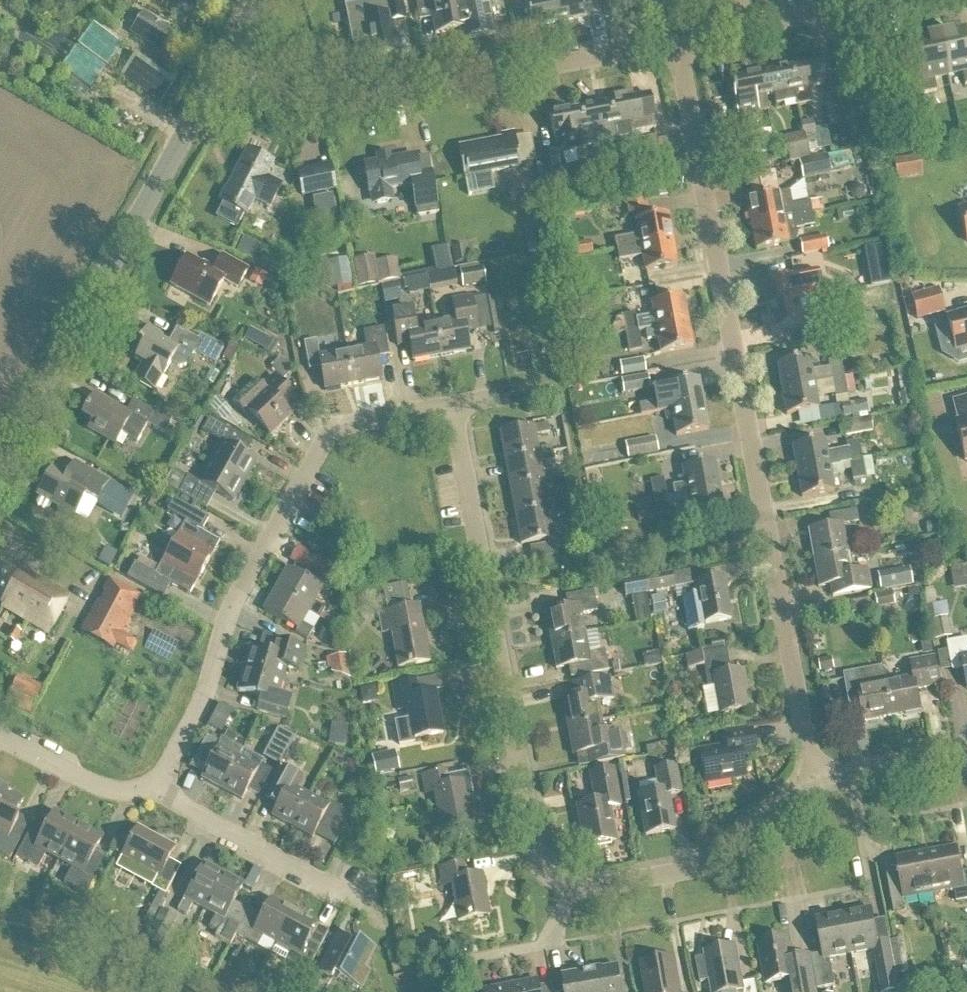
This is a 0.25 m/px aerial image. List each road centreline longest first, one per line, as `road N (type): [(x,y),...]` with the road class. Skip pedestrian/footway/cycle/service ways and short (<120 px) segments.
road 1 (residential): [(451,405),(537,855),(556,882),(592,889),(703,867),(816,777)]
road 2 (residential): [(816,777),(678,44)]
road 3 (residential): [(152,796),(213,681),(237,600),(334,425),(451,405)]
road 4 (residential): [(678,44),(321,106),(225,60)]
road 5 (tertiary): [(225,60),(0,464)]
road 6 (residential): [(152,796),(374,907)]
road 7 (track): [(213,991),(69,933),(0,919)]
road 8 (residential): [(884,0),(678,44)]
road 9 (residential): [(0,742),(119,799),(152,796)]
road 10 (residential): [(816,777),(966,748)]

